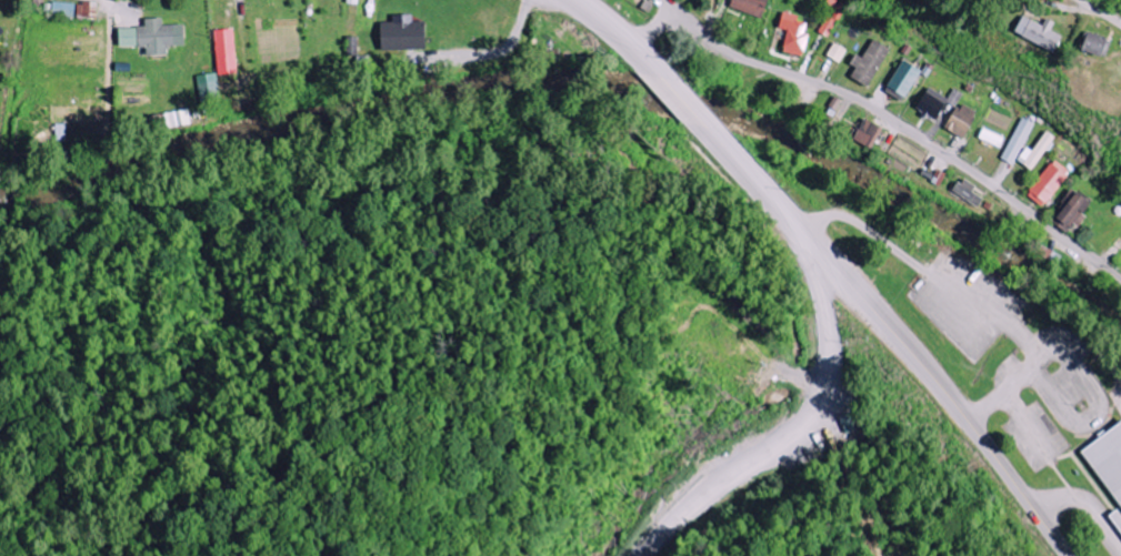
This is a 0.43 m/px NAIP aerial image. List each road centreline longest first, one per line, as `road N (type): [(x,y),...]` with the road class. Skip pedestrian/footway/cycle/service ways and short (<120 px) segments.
road 1 (tertiary): [(570,0),(665,83),(952,401),(1066,555)]
road 2 (residential): [(632,49),(679,24),(742,59),(860,101),(1120,281)]
road 3 (residential): [(805,237),(794,394),(764,425),(734,437),(641,507),(603,555)]

